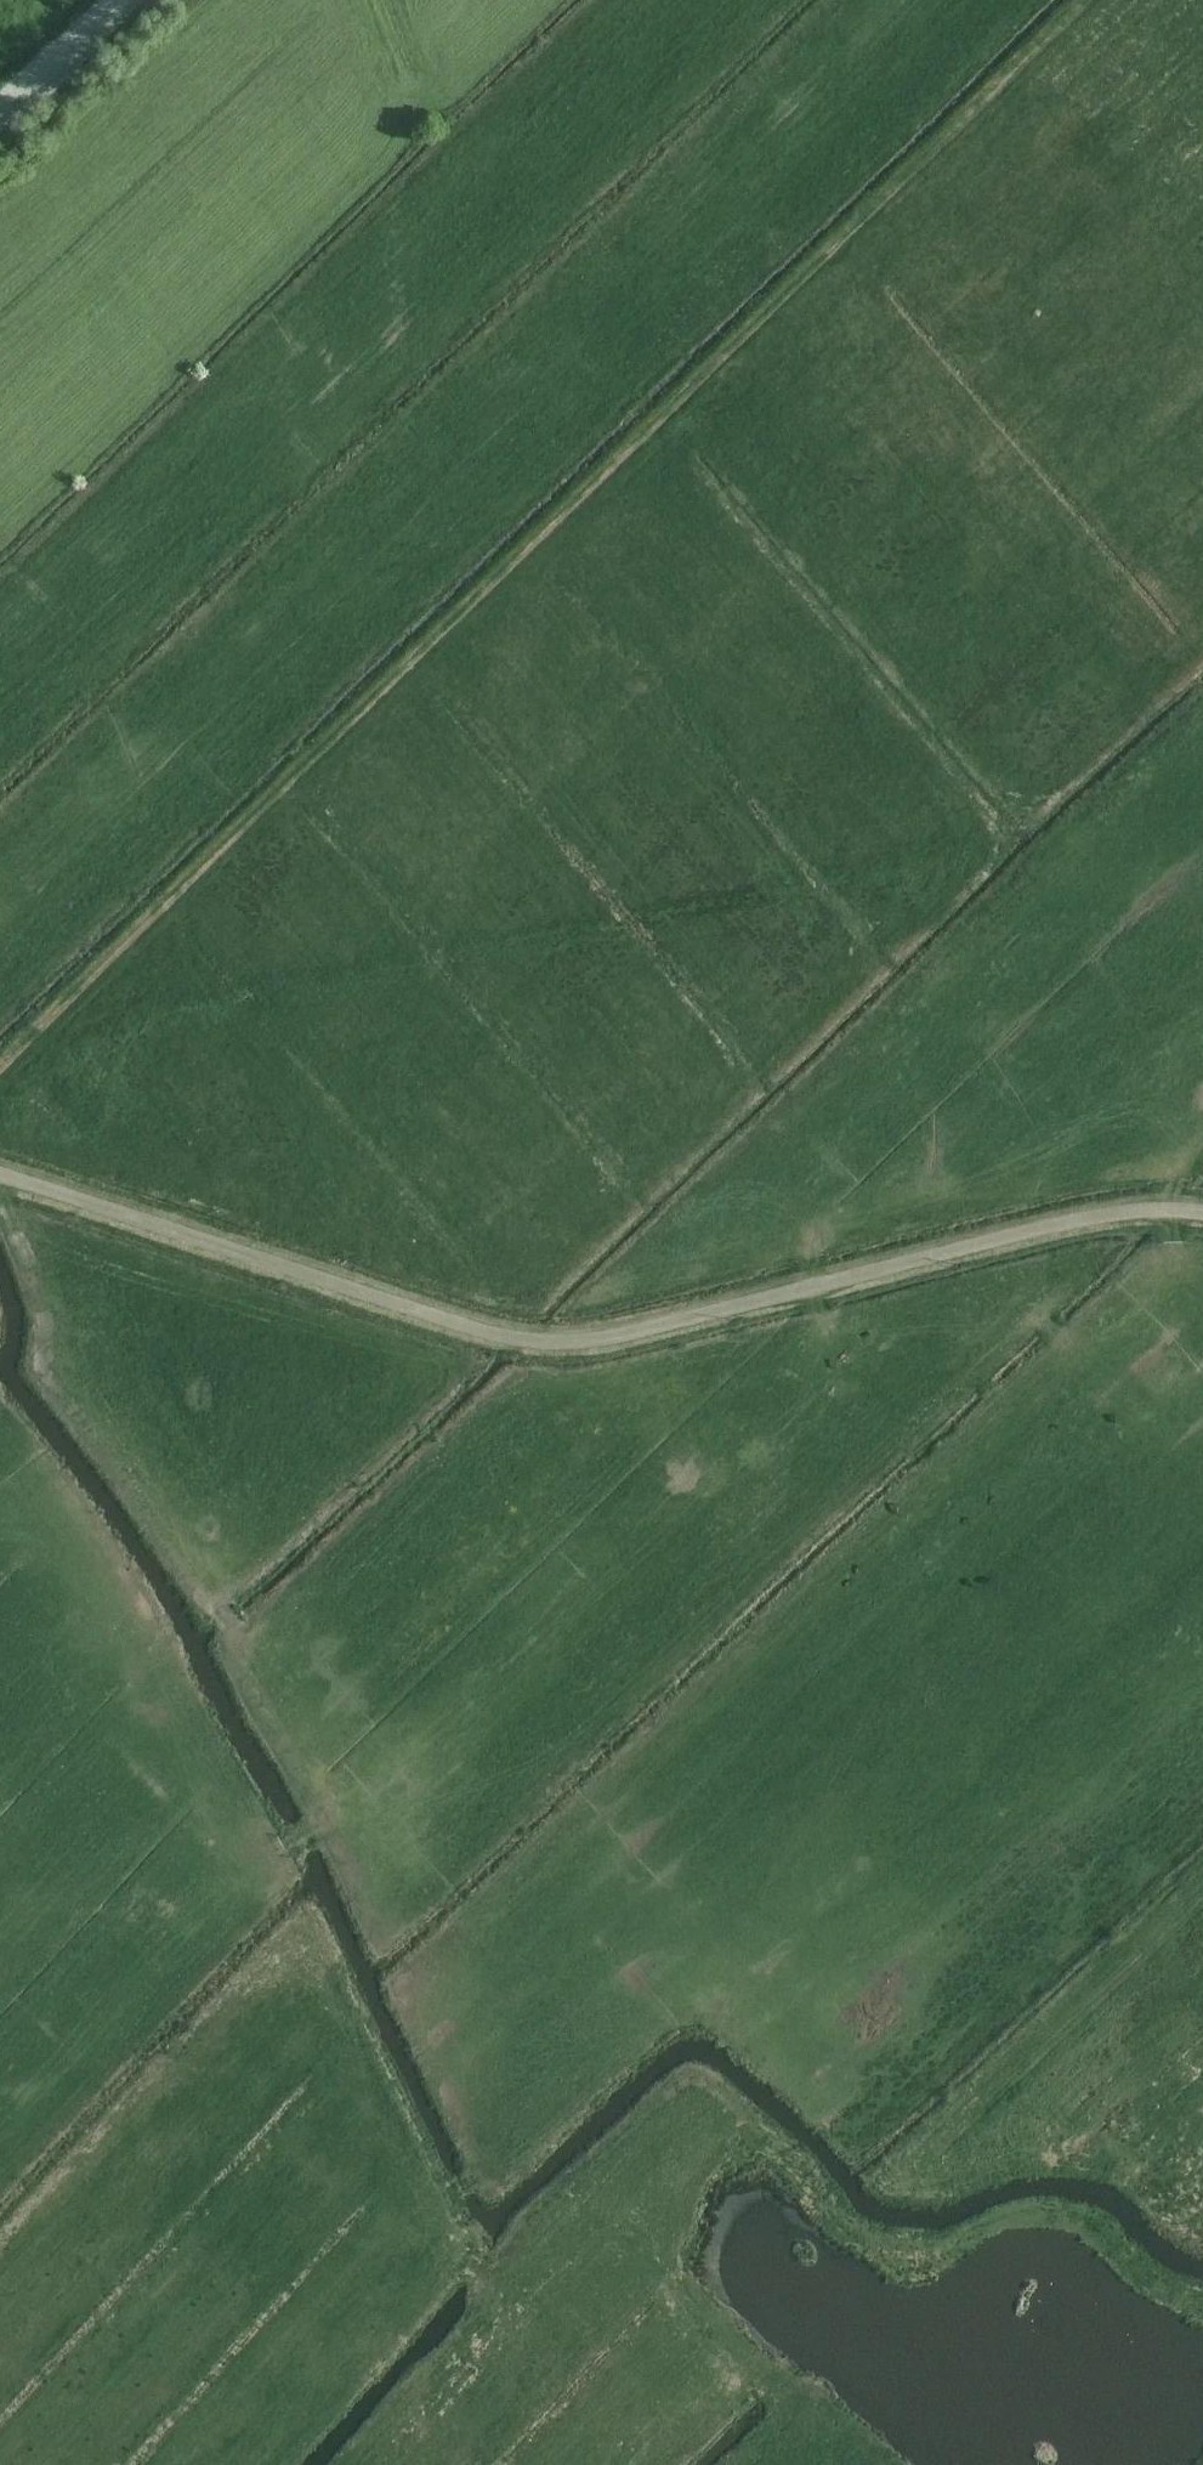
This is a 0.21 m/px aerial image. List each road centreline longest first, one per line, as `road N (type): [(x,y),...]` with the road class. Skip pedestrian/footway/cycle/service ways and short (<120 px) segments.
road 1 (unclassified): [(0,1176),(529,1345),(592,1345),(1061,1226),(1156,1214),(1202,1220)]
road 2 (track): [(0,107),(114,0)]

